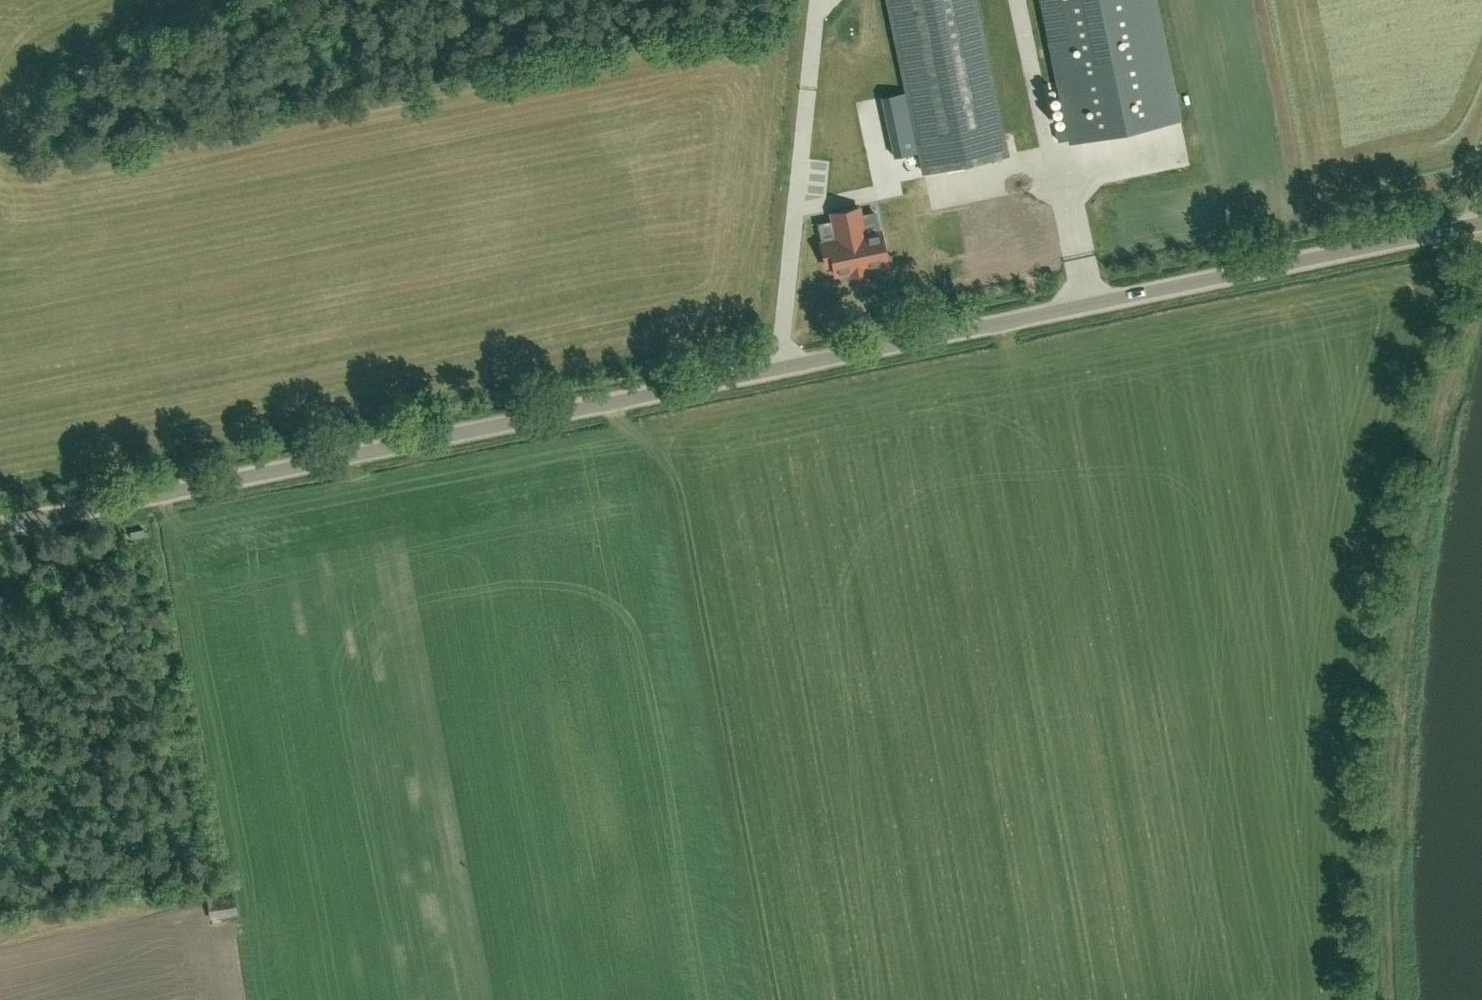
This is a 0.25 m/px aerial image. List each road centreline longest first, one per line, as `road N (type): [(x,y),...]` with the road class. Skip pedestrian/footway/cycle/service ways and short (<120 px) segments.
road 1 (unclassified): [(0,513),(1481,216)]

